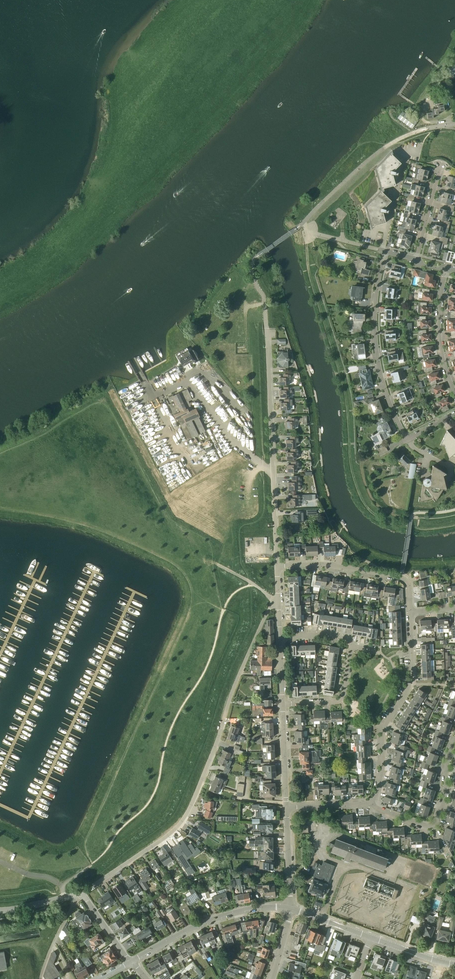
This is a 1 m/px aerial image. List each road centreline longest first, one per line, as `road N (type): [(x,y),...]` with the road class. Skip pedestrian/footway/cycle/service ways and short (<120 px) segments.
road 1 (residential): [(82,893),(184,818),(233,688),(279,601)]
road 2 (residential): [(278,566),(264,301),(251,268),(258,255)]
road 3 (residential): [(371,802),(383,732),(414,677),(410,613)]
road 4 (residential): [(407,440),(376,344),(384,251)]
road 5 (residential): [(282,702),(340,700),(352,646),(333,635),(280,637)]
road 6 (residential): [(131,962),(228,915),(290,909)]
road 7 (residential): [(410,613),(401,577),(321,563),(278,566)]
road 8 (residential): [(371,802),(433,825),(454,742)]
road 9 (residential): [(454,393),(439,336),(447,270)]

